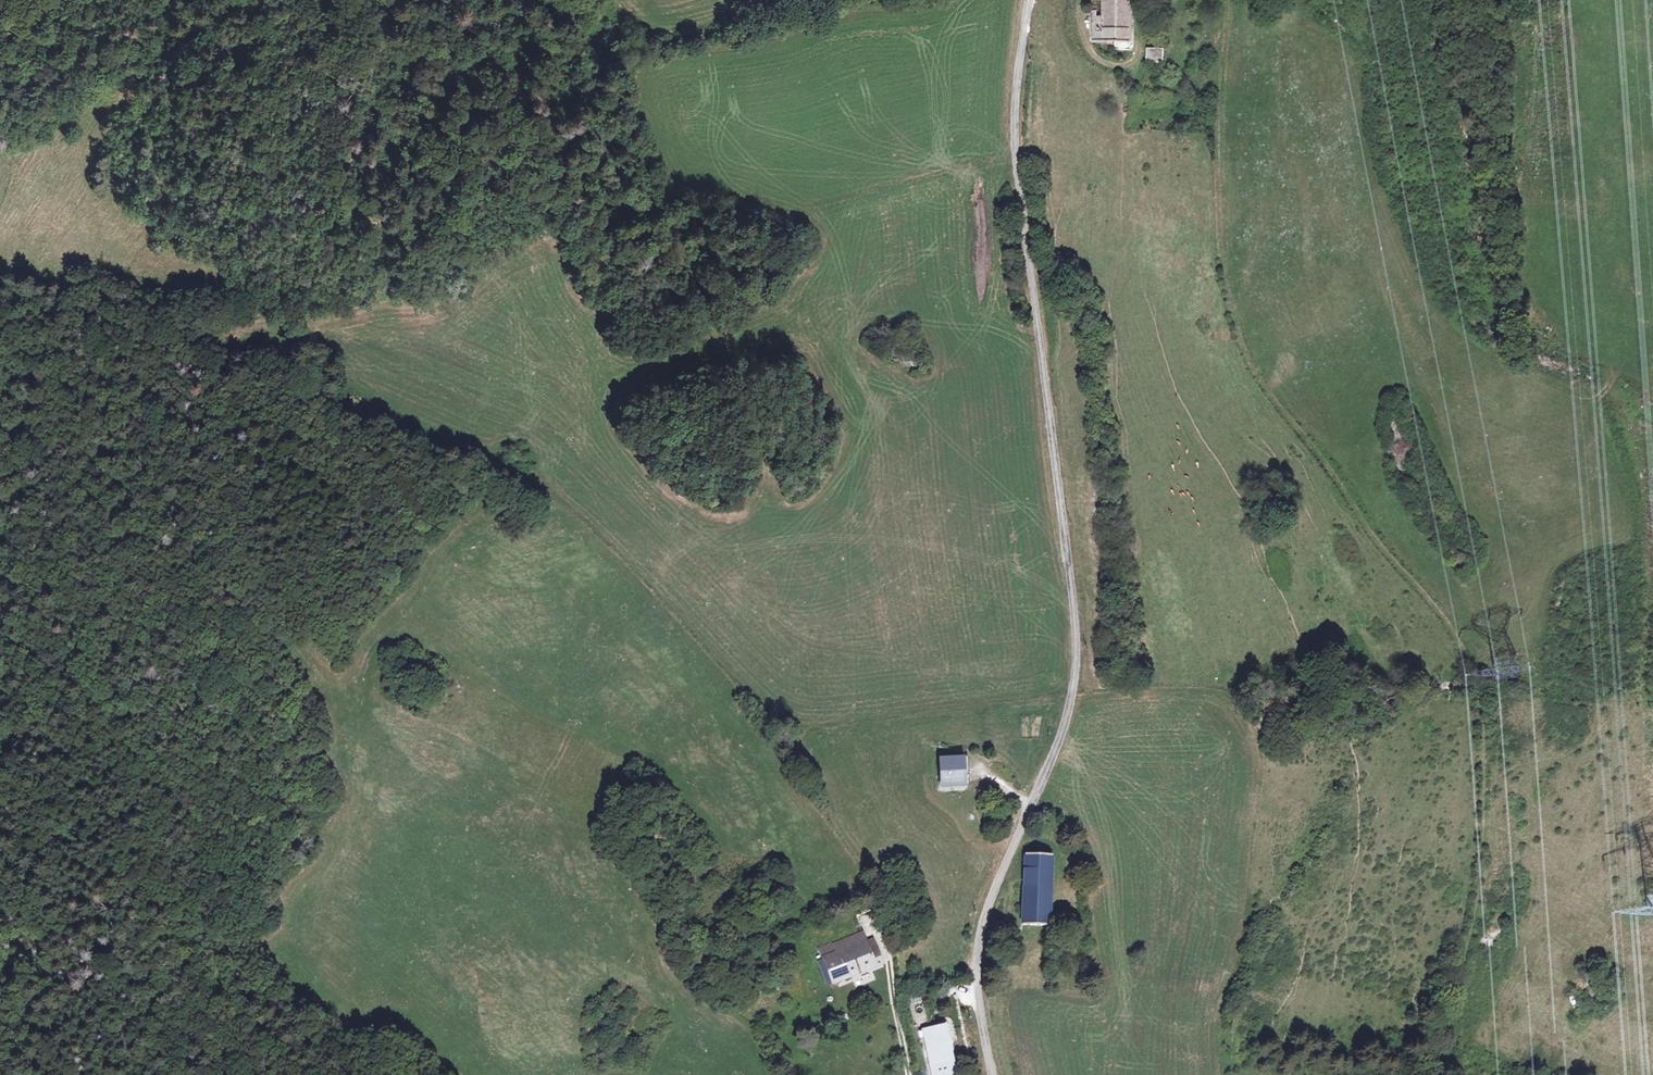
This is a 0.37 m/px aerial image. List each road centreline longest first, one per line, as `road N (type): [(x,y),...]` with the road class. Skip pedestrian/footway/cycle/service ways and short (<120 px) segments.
road 1 (unclassified): [(992,1074),(975,943),(1075,688),(1010,139),(1028,0)]

